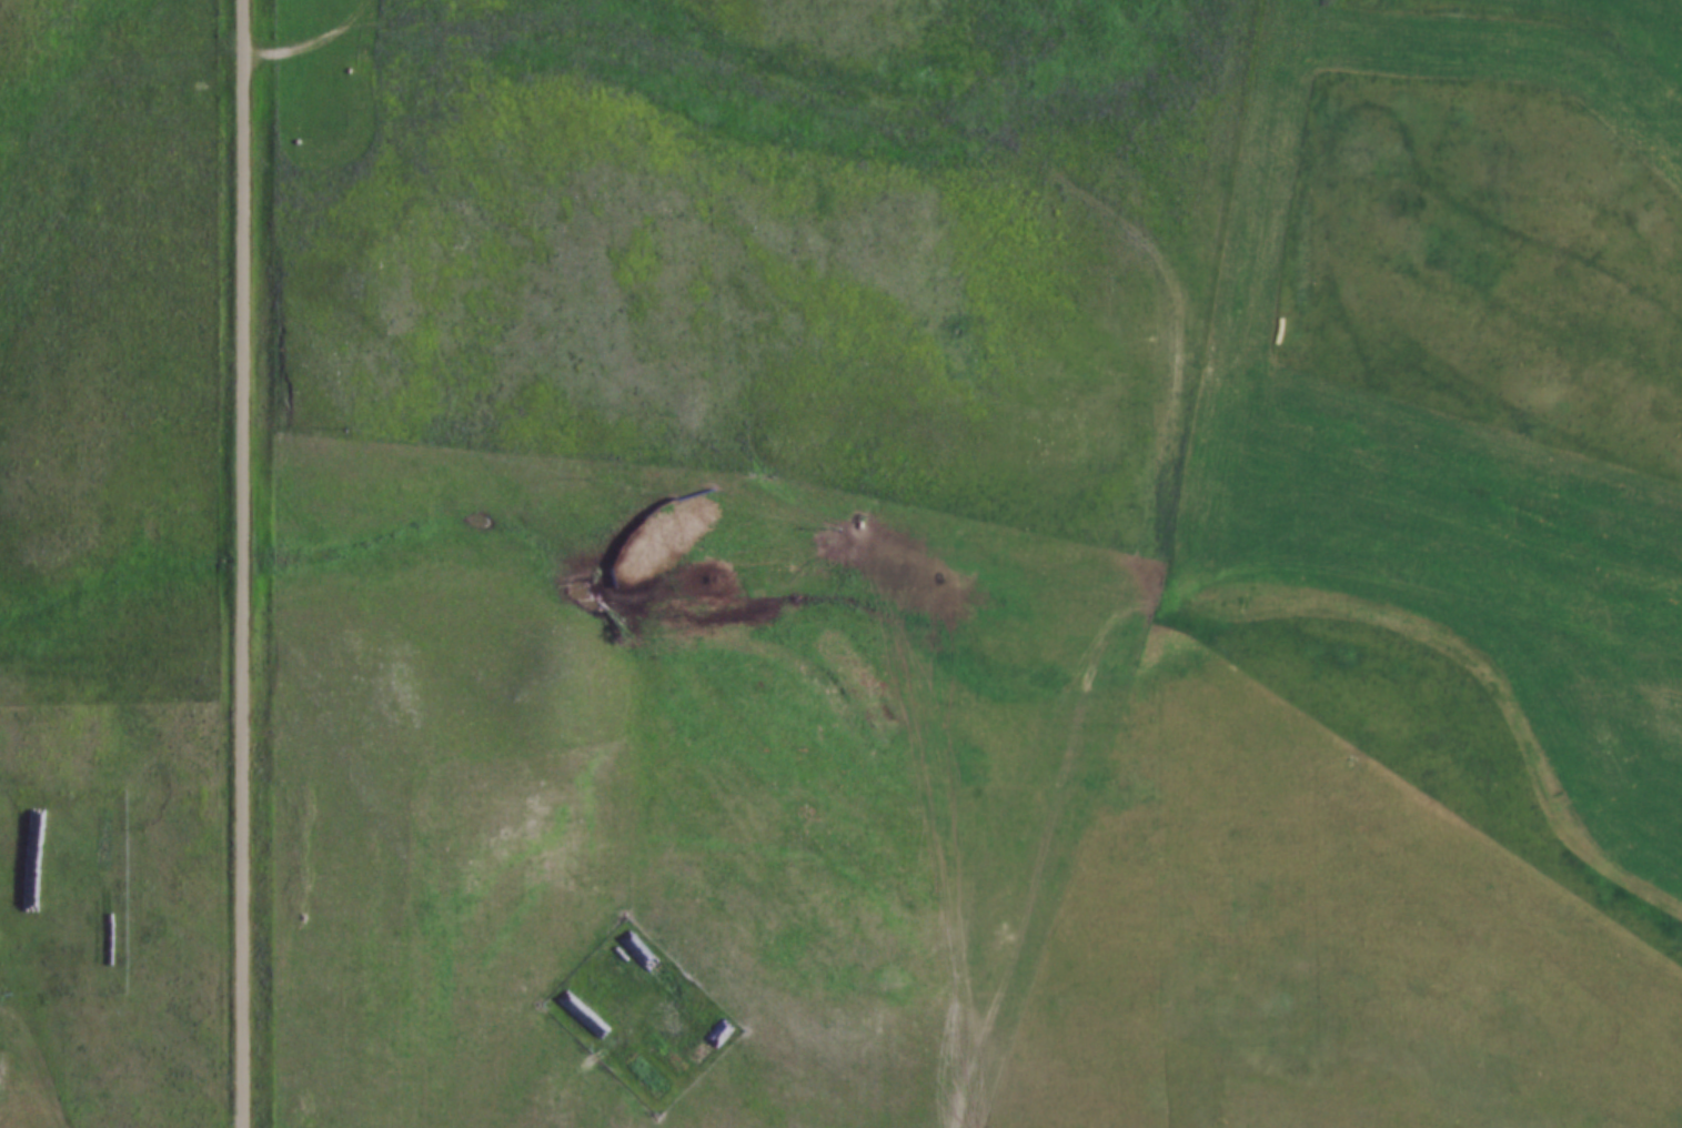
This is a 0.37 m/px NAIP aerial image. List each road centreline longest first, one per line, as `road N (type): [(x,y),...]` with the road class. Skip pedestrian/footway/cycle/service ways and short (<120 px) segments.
road 1 (residential): [(240,1127),(241,0)]

